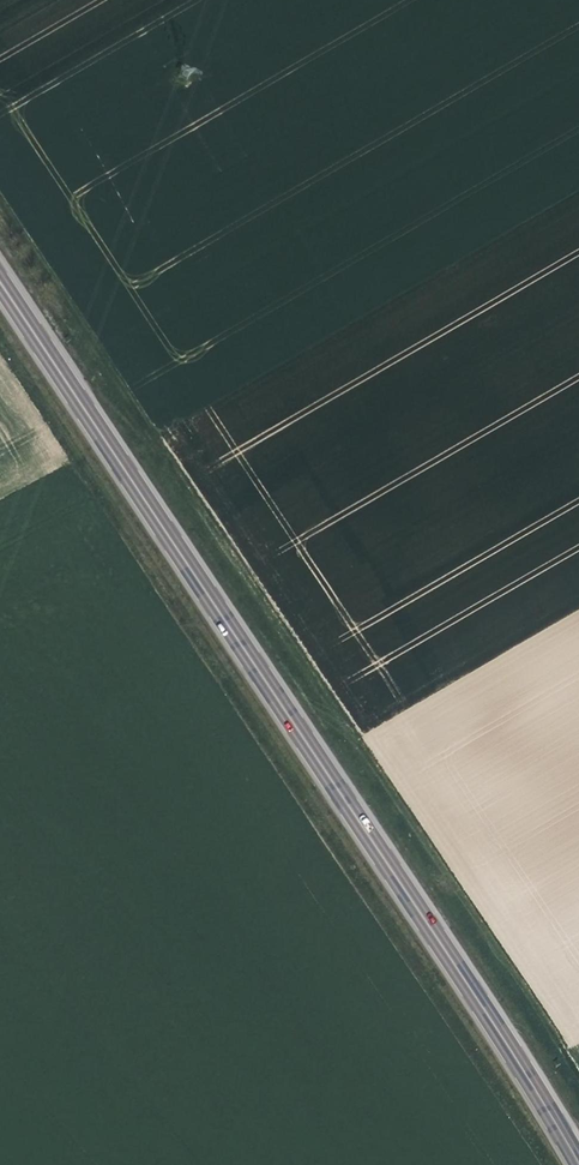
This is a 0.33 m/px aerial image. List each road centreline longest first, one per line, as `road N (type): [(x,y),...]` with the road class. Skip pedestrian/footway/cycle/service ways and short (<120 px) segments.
road 1 (primary): [(578,1163),(0,279)]
road 2 (track): [(0,197),(578,1070)]

